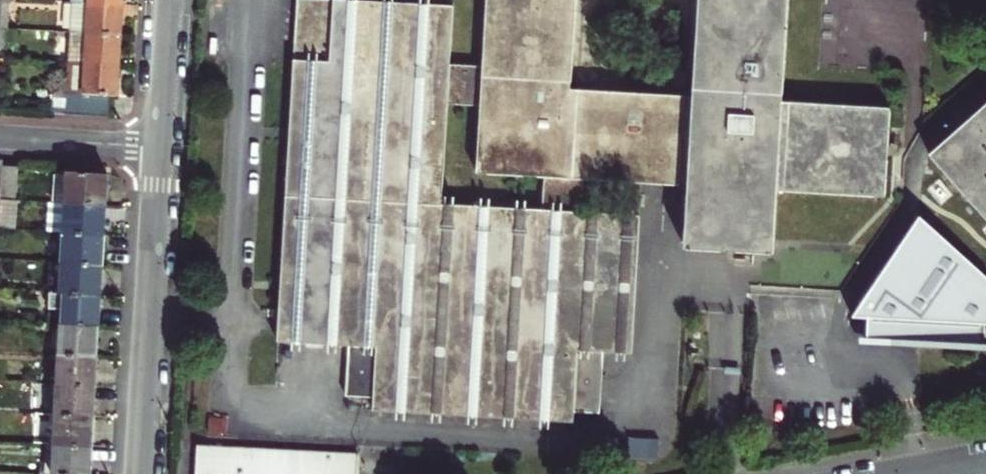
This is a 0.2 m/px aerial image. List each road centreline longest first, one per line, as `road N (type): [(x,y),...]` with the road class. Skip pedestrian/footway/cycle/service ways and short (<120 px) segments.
road 1 (residential): [(159,147),(143,473)]
road 2 (residential): [(159,147),(0,138)]
road 3 (residential): [(168,0),(159,147)]

